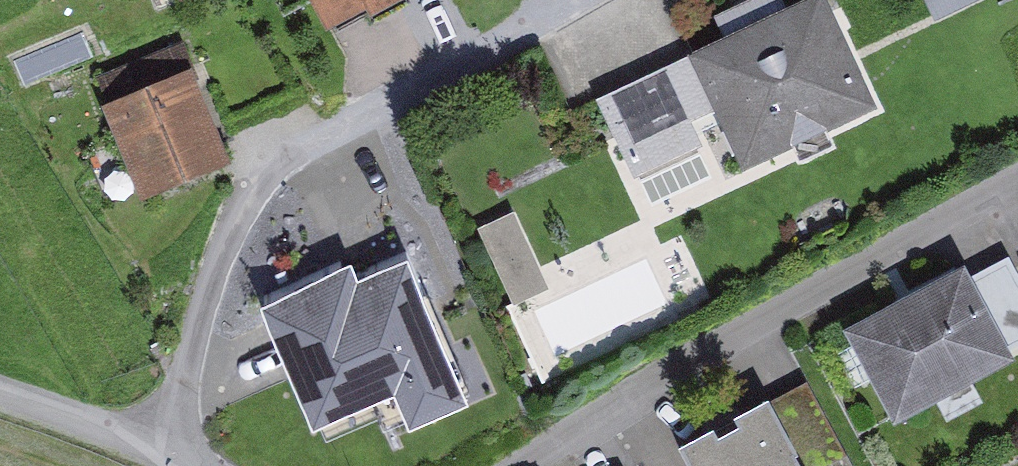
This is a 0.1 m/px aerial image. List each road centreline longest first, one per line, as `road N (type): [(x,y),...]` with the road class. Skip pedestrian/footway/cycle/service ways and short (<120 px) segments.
road 1 (residential): [(201,458),(260,216),(309,141)]
road 2 (track): [(309,141),(430,61),(560,0)]
road 3 (residential): [(201,458),(0,387)]

